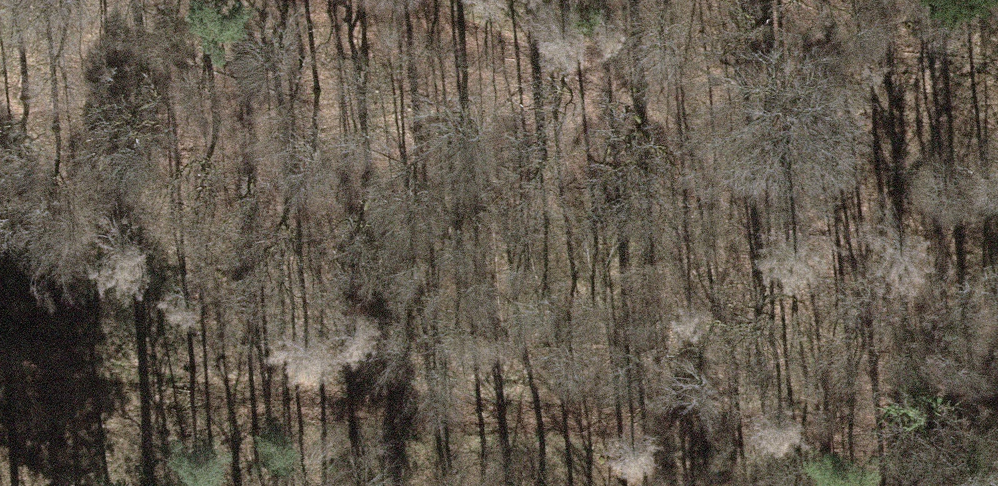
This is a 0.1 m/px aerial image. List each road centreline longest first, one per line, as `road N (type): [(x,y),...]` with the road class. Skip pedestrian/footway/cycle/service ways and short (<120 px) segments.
road 1 (track): [(0,383),(997,439)]
road 2 (track): [(371,0),(578,89),(997,360)]

